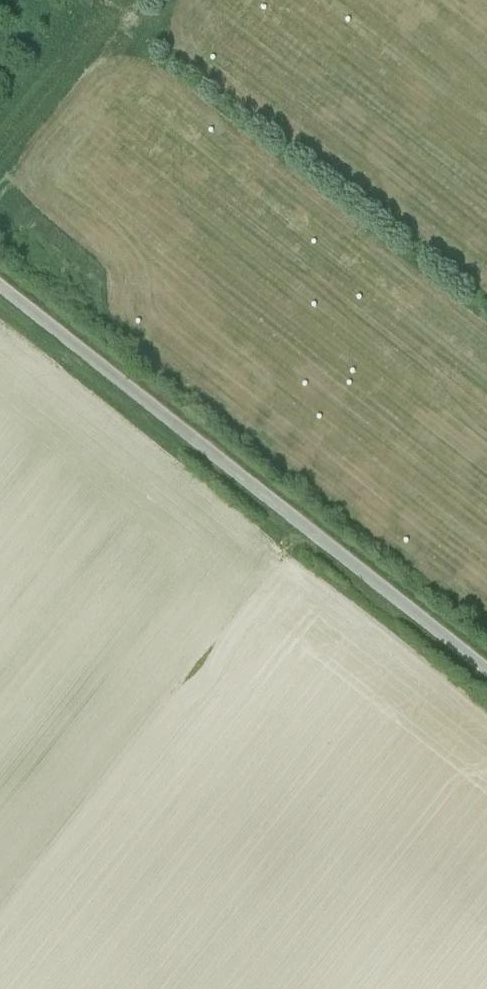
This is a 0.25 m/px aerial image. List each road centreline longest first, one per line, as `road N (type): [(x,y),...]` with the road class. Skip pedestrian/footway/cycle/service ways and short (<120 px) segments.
road 1 (track): [(486,673),(0,290)]

